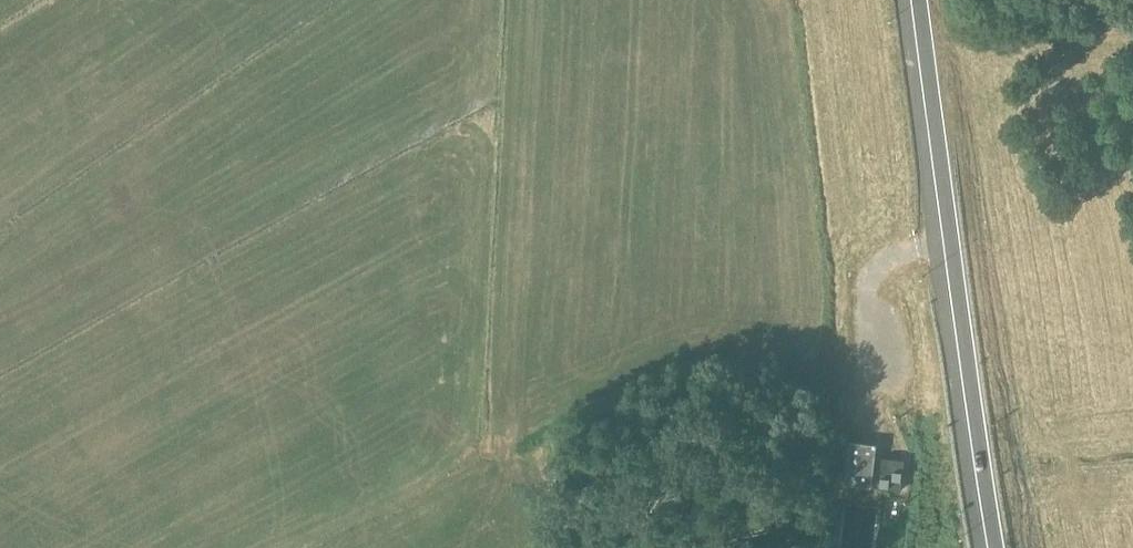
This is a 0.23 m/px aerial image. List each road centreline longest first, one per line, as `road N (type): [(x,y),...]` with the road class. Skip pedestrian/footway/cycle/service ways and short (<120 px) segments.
road 1 (motorway): [(918,0),(997,547)]

